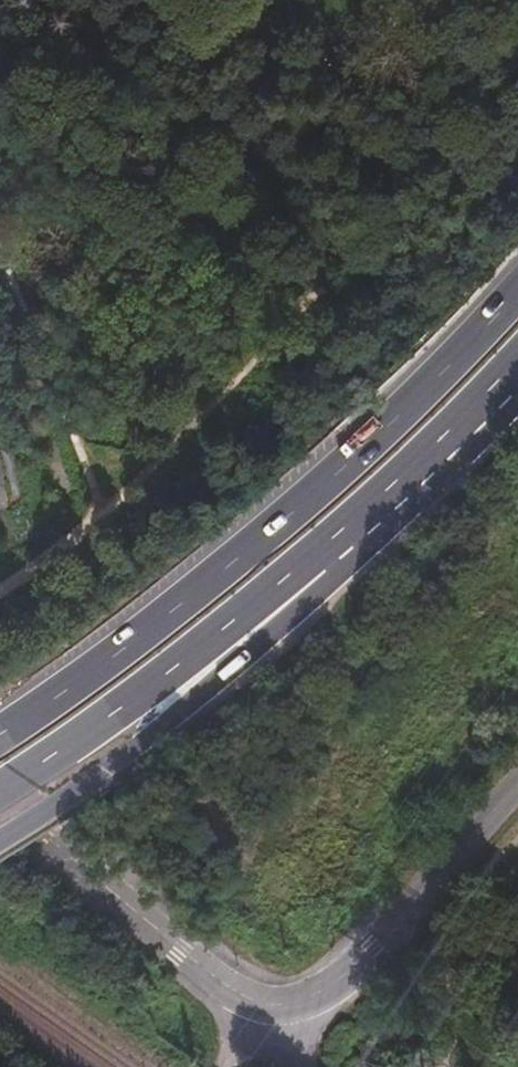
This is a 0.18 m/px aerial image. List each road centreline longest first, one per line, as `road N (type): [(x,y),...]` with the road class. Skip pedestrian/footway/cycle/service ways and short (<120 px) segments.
road 1 (trunk): [(517,284),(413,398),(302,499),(0,733)]
road 2 (trunk): [(0,844),(149,738),(302,608),(317,552)]
road 3 (trunk): [(0,792),(317,552)]
road 4 (tertiary): [(0,797),(208,977),(261,1008),(305,1006)]
road 5 (tertiary): [(517,795),(361,979),(305,1006)]
road 6 (trunk): [(317,552),(459,428),(517,359)]

